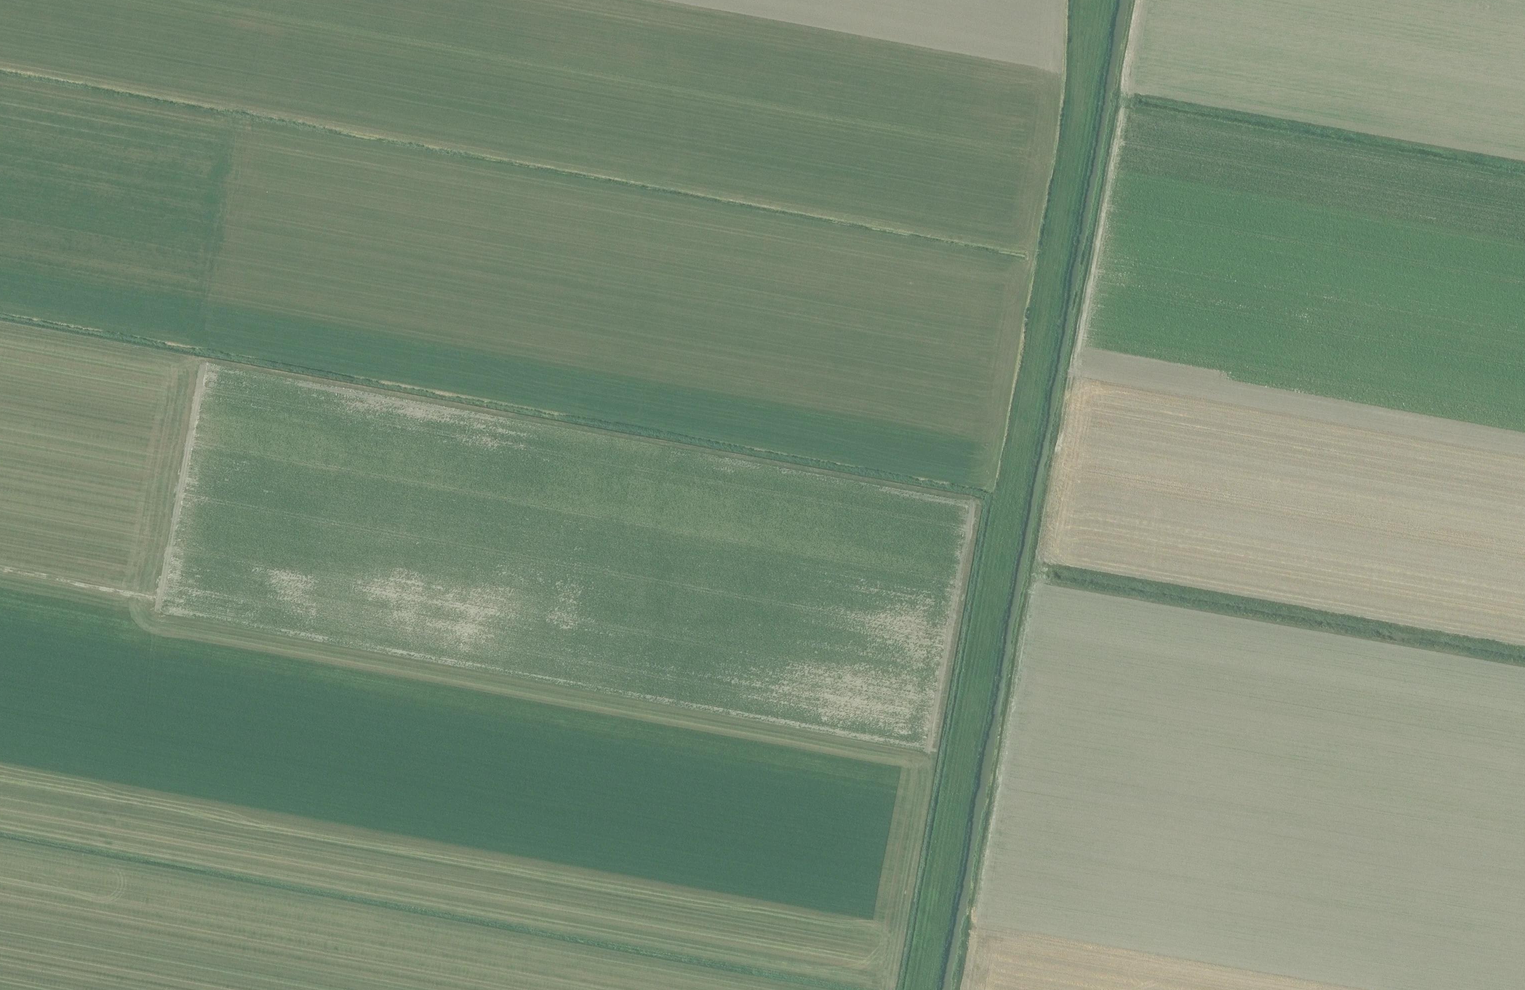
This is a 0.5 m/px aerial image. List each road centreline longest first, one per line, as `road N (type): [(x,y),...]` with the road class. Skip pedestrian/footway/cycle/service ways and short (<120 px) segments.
road 1 (track): [(931,989),(1106,0)]

